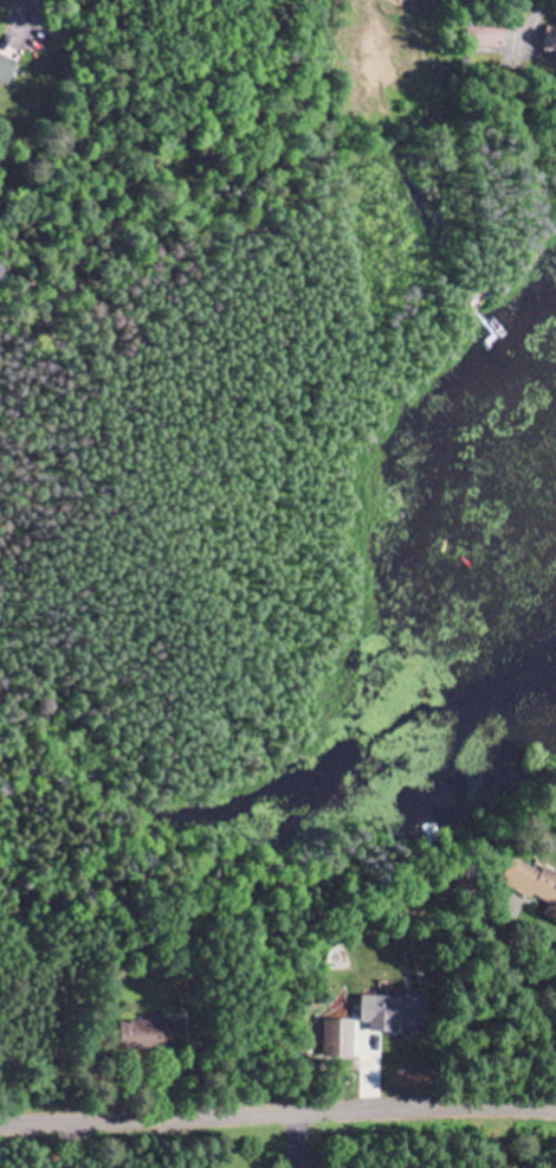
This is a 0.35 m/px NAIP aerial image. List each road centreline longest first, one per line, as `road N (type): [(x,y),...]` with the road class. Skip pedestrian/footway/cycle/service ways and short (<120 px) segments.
road 1 (residential): [(555,1108),(0,1121)]

